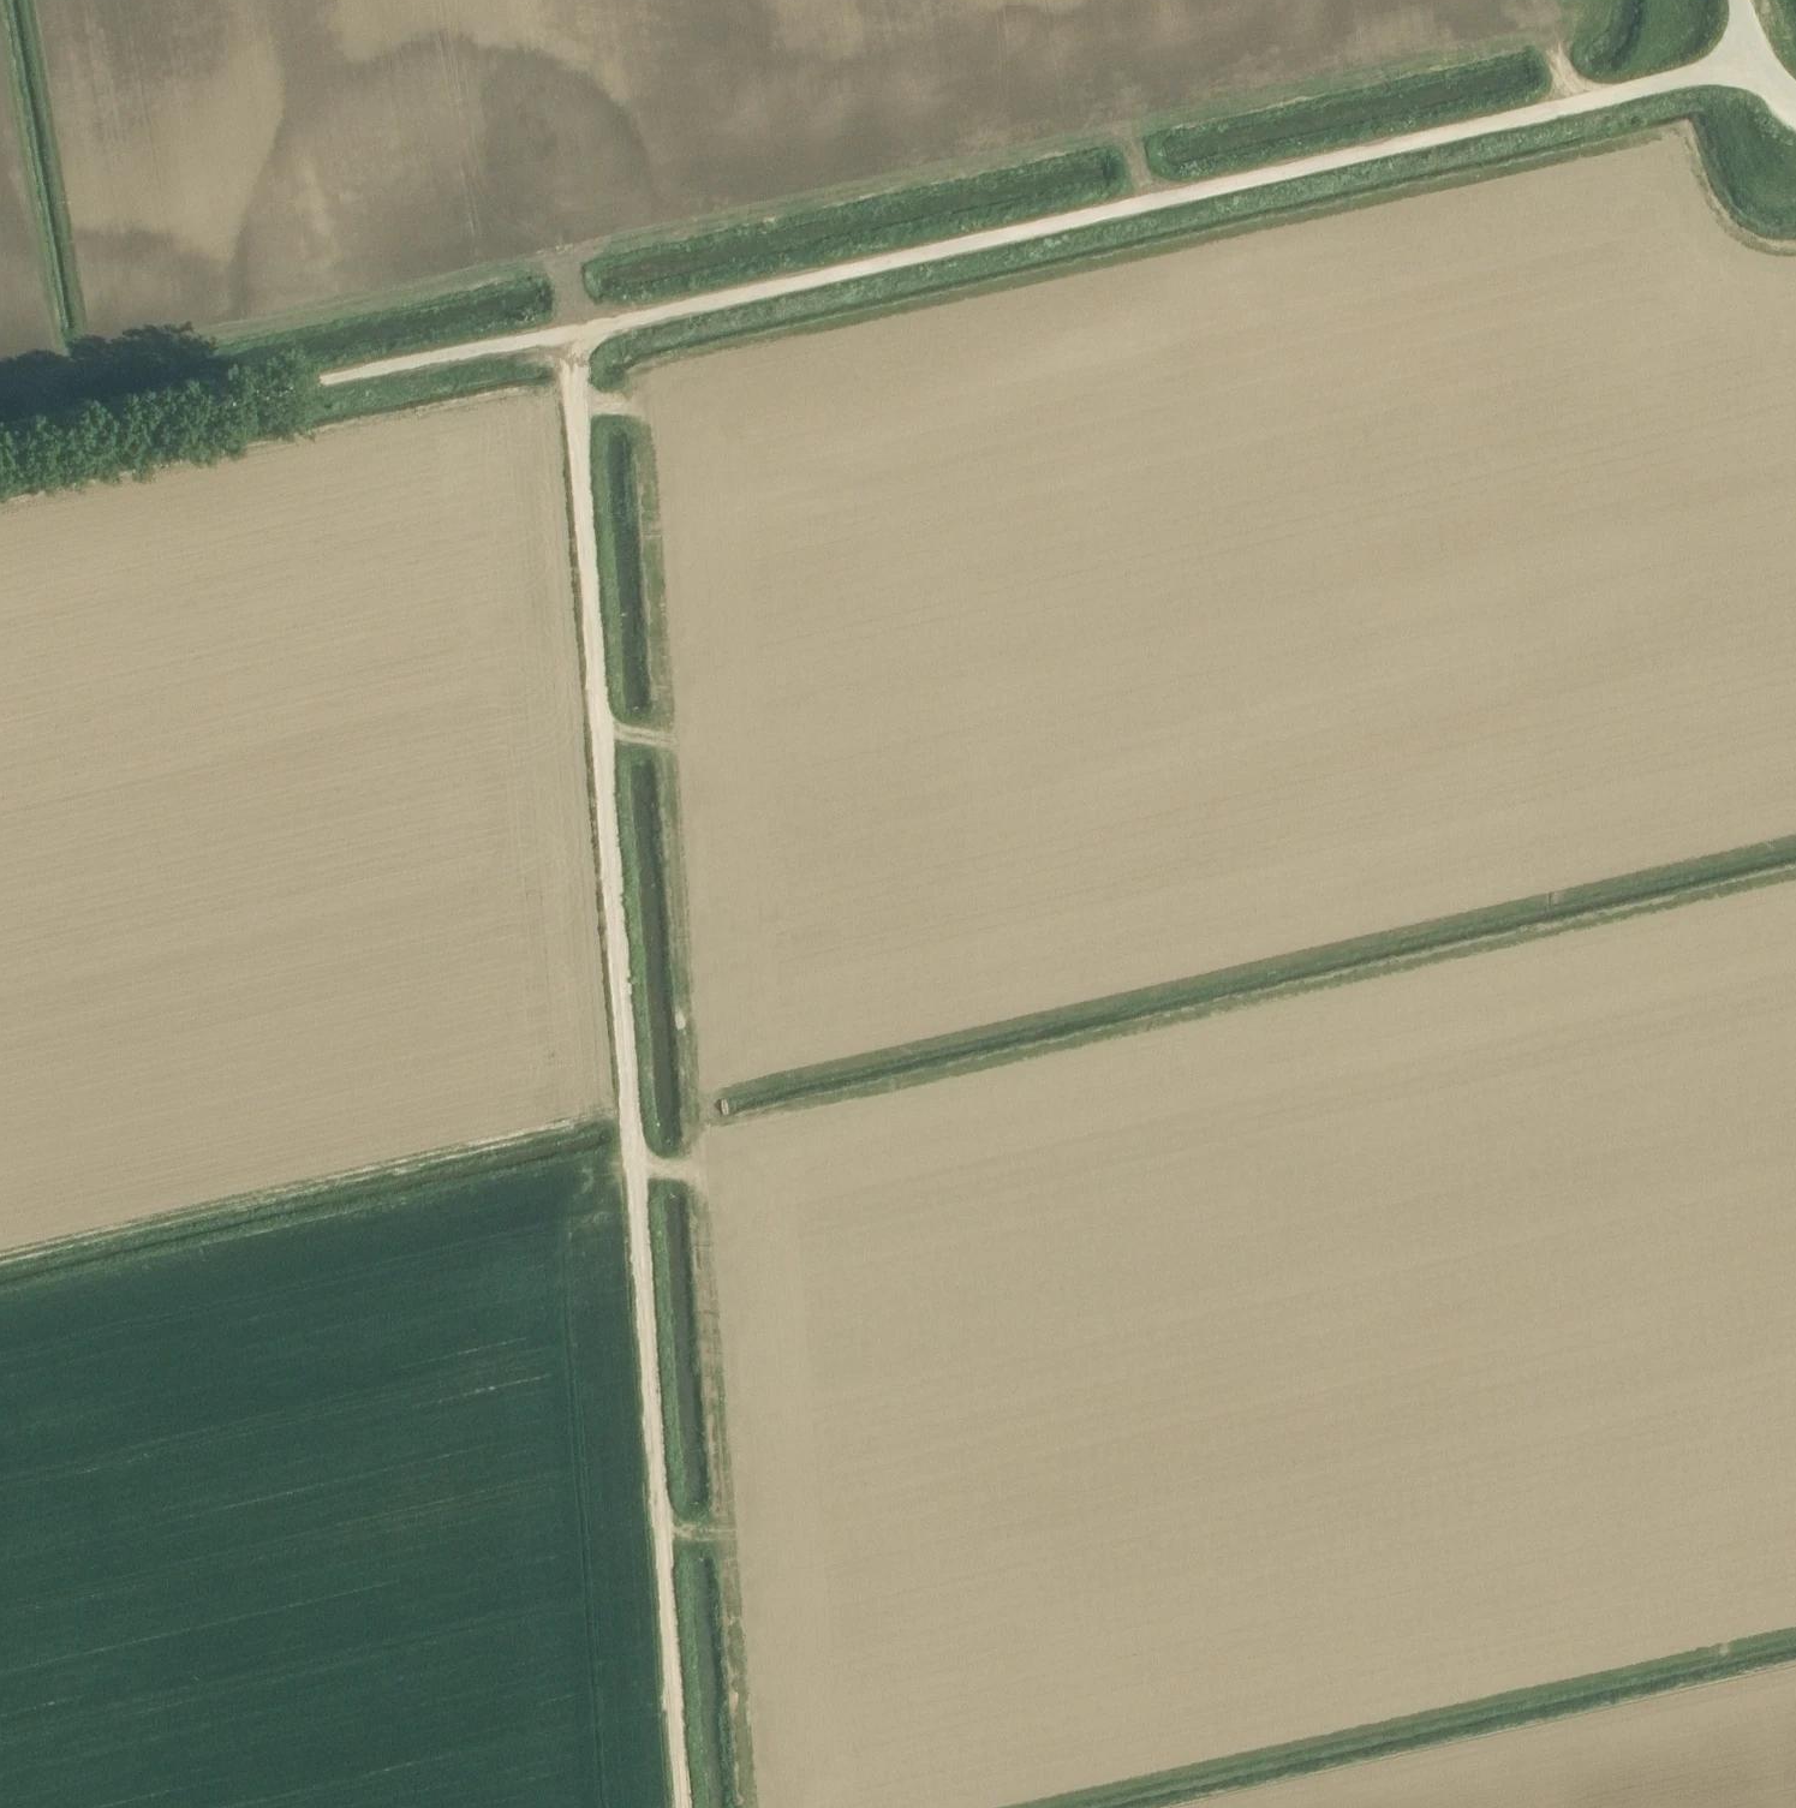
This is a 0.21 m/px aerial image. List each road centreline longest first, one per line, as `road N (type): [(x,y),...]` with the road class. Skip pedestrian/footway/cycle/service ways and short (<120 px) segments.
road 1 (unclassified): [(1755,61),(0,454)]

